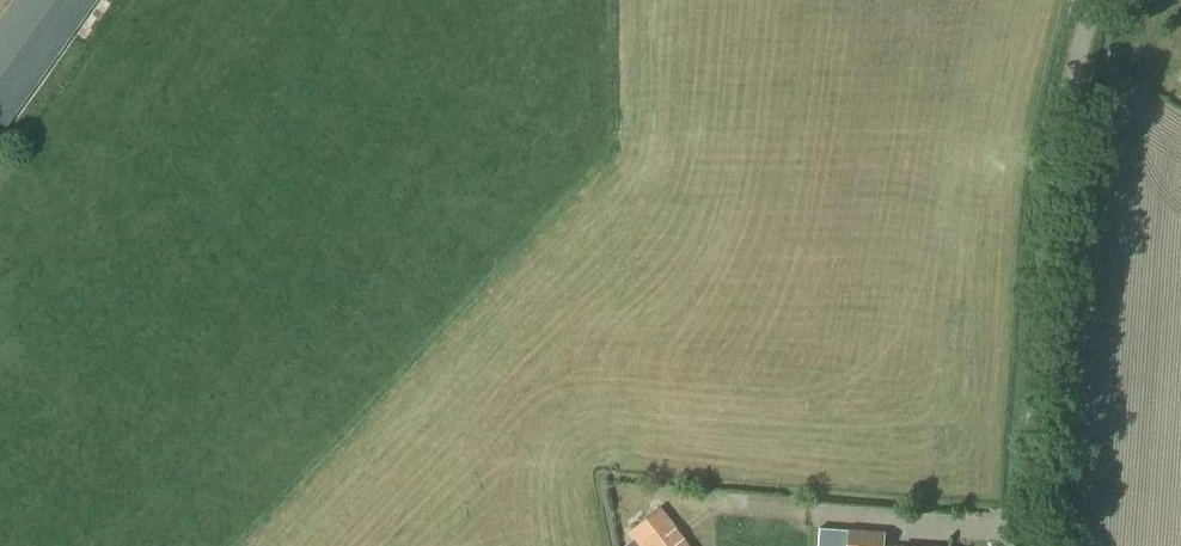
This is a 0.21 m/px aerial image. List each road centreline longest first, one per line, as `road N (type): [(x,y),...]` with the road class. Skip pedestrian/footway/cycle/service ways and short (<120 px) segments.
road 1 (unclassified): [(1024,545),(1052,151),(1086,0)]

